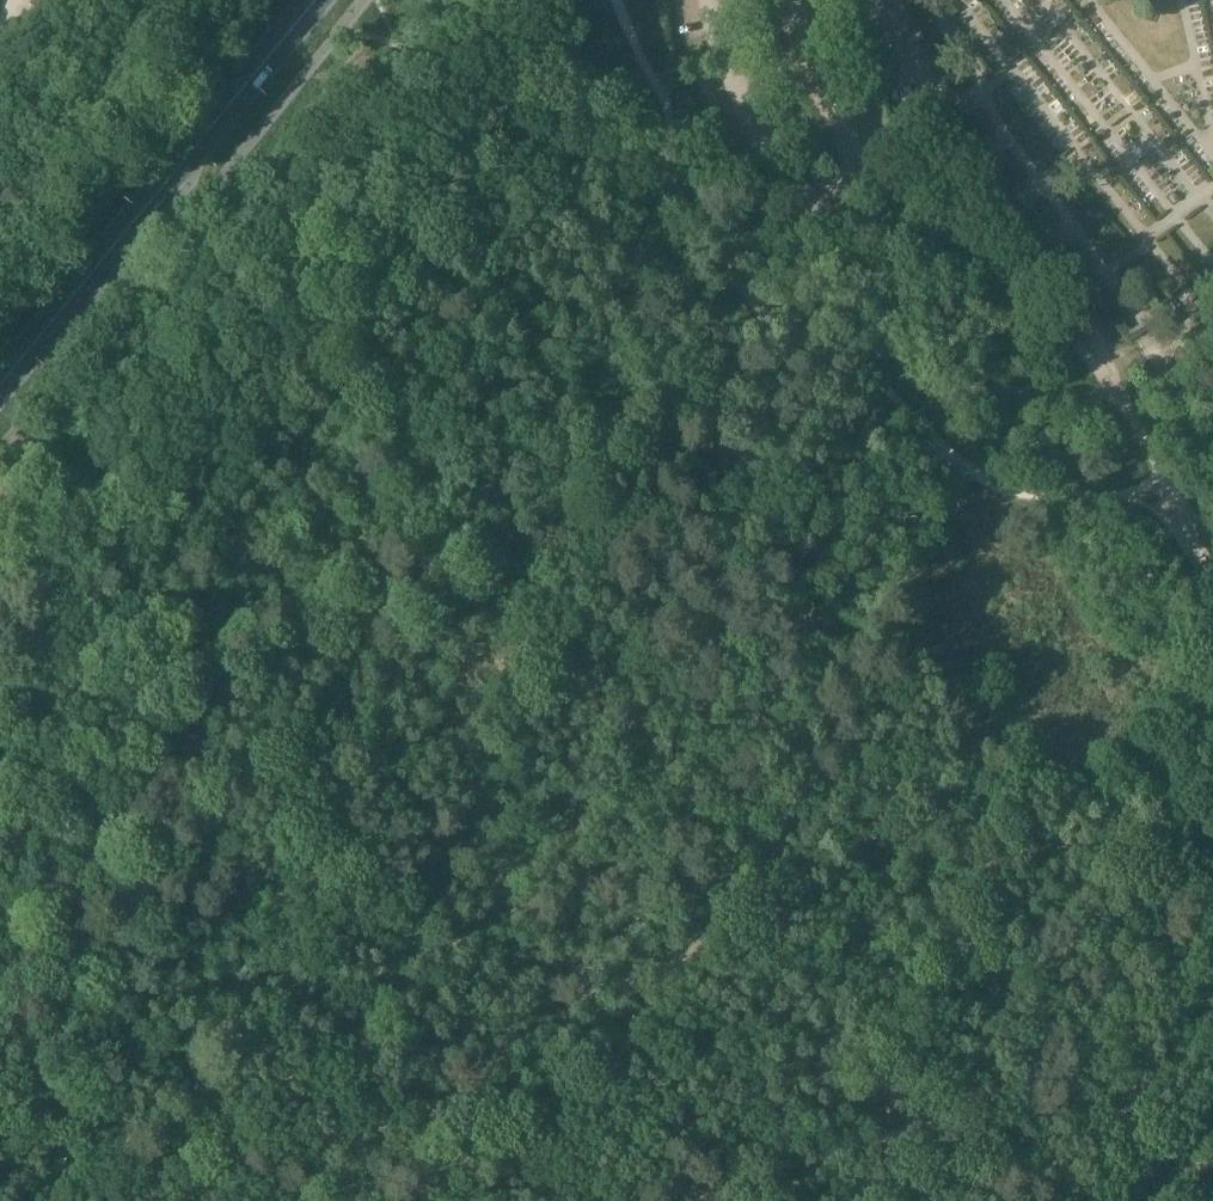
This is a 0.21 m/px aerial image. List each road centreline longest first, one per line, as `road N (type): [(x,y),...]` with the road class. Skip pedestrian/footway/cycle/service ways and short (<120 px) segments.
road 1 (primary): [(0,386),(315,0)]

